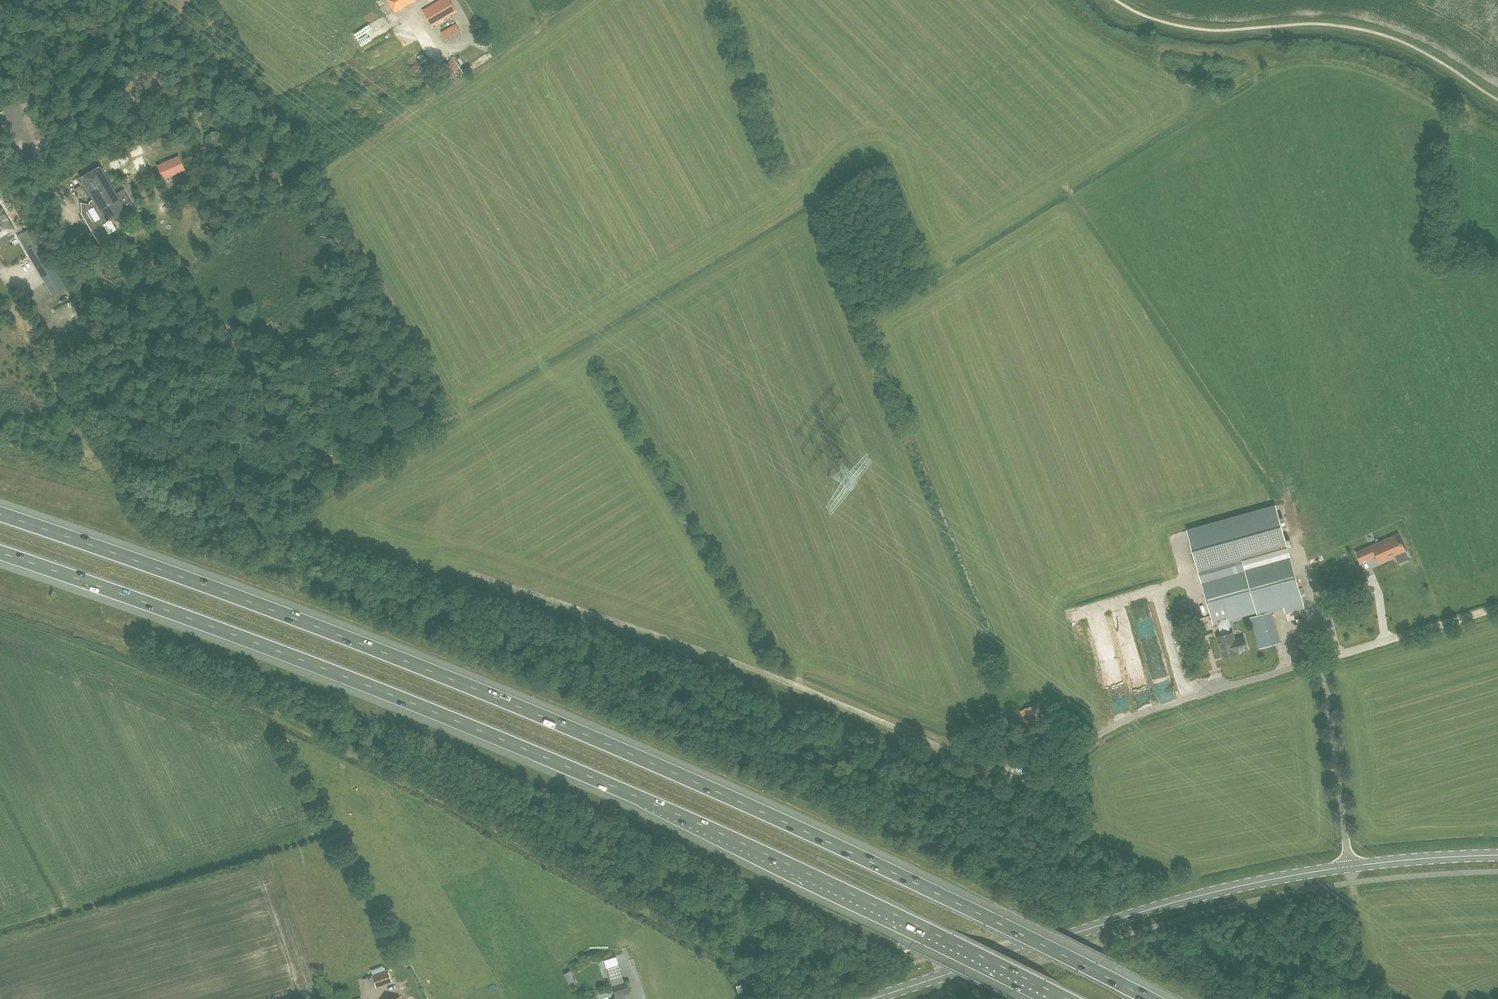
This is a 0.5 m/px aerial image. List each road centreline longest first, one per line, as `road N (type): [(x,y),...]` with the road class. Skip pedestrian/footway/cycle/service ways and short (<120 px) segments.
road 1 (motorway): [(1150,998),(648,761),(392,655),(0,514)]
road 2 (motorway): [(0,552),(546,757),(1066,998)]
road 3 (secondary): [(871,998),(1178,902),(1350,867)]
road 4 (unclassified): [(1350,867),(1321,660),(1109,727)]
road 5 (track): [(1109,727),(1053,774),(1027,782),(768,675)]
road 6 (track): [(768,675),(494,581)]
road 7 (track): [(1497,608),(1321,660)]
road 8 (secondary): [(1497,855),(1350,867)]

